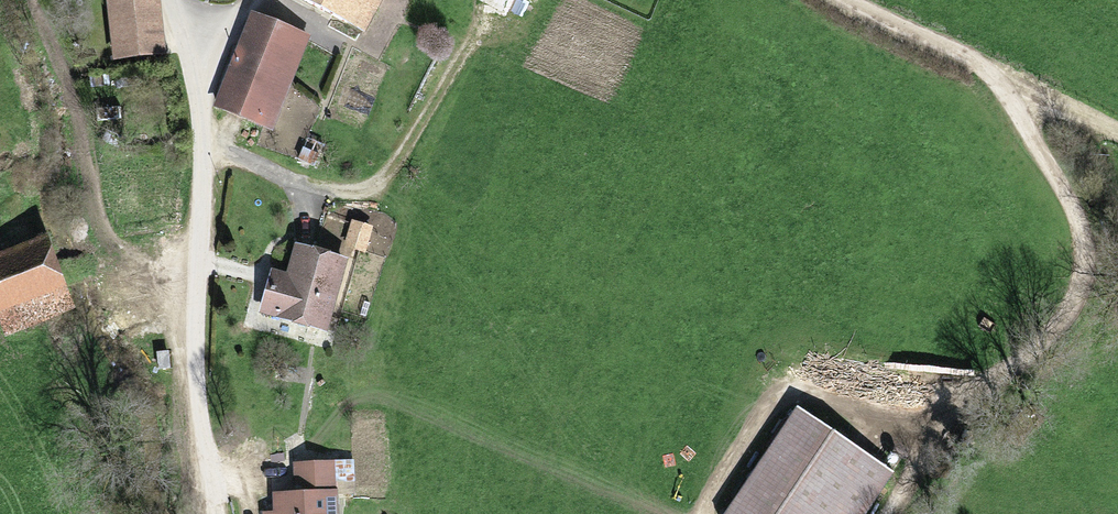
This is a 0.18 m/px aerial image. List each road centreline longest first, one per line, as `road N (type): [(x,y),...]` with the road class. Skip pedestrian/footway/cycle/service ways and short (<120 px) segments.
road 1 (track): [(202,138),(316,188),(372,185),(396,161),(488,16)]
road 2 (residential): [(844,0),(993,71)]
road 3 (track): [(993,71),(1117,132)]

